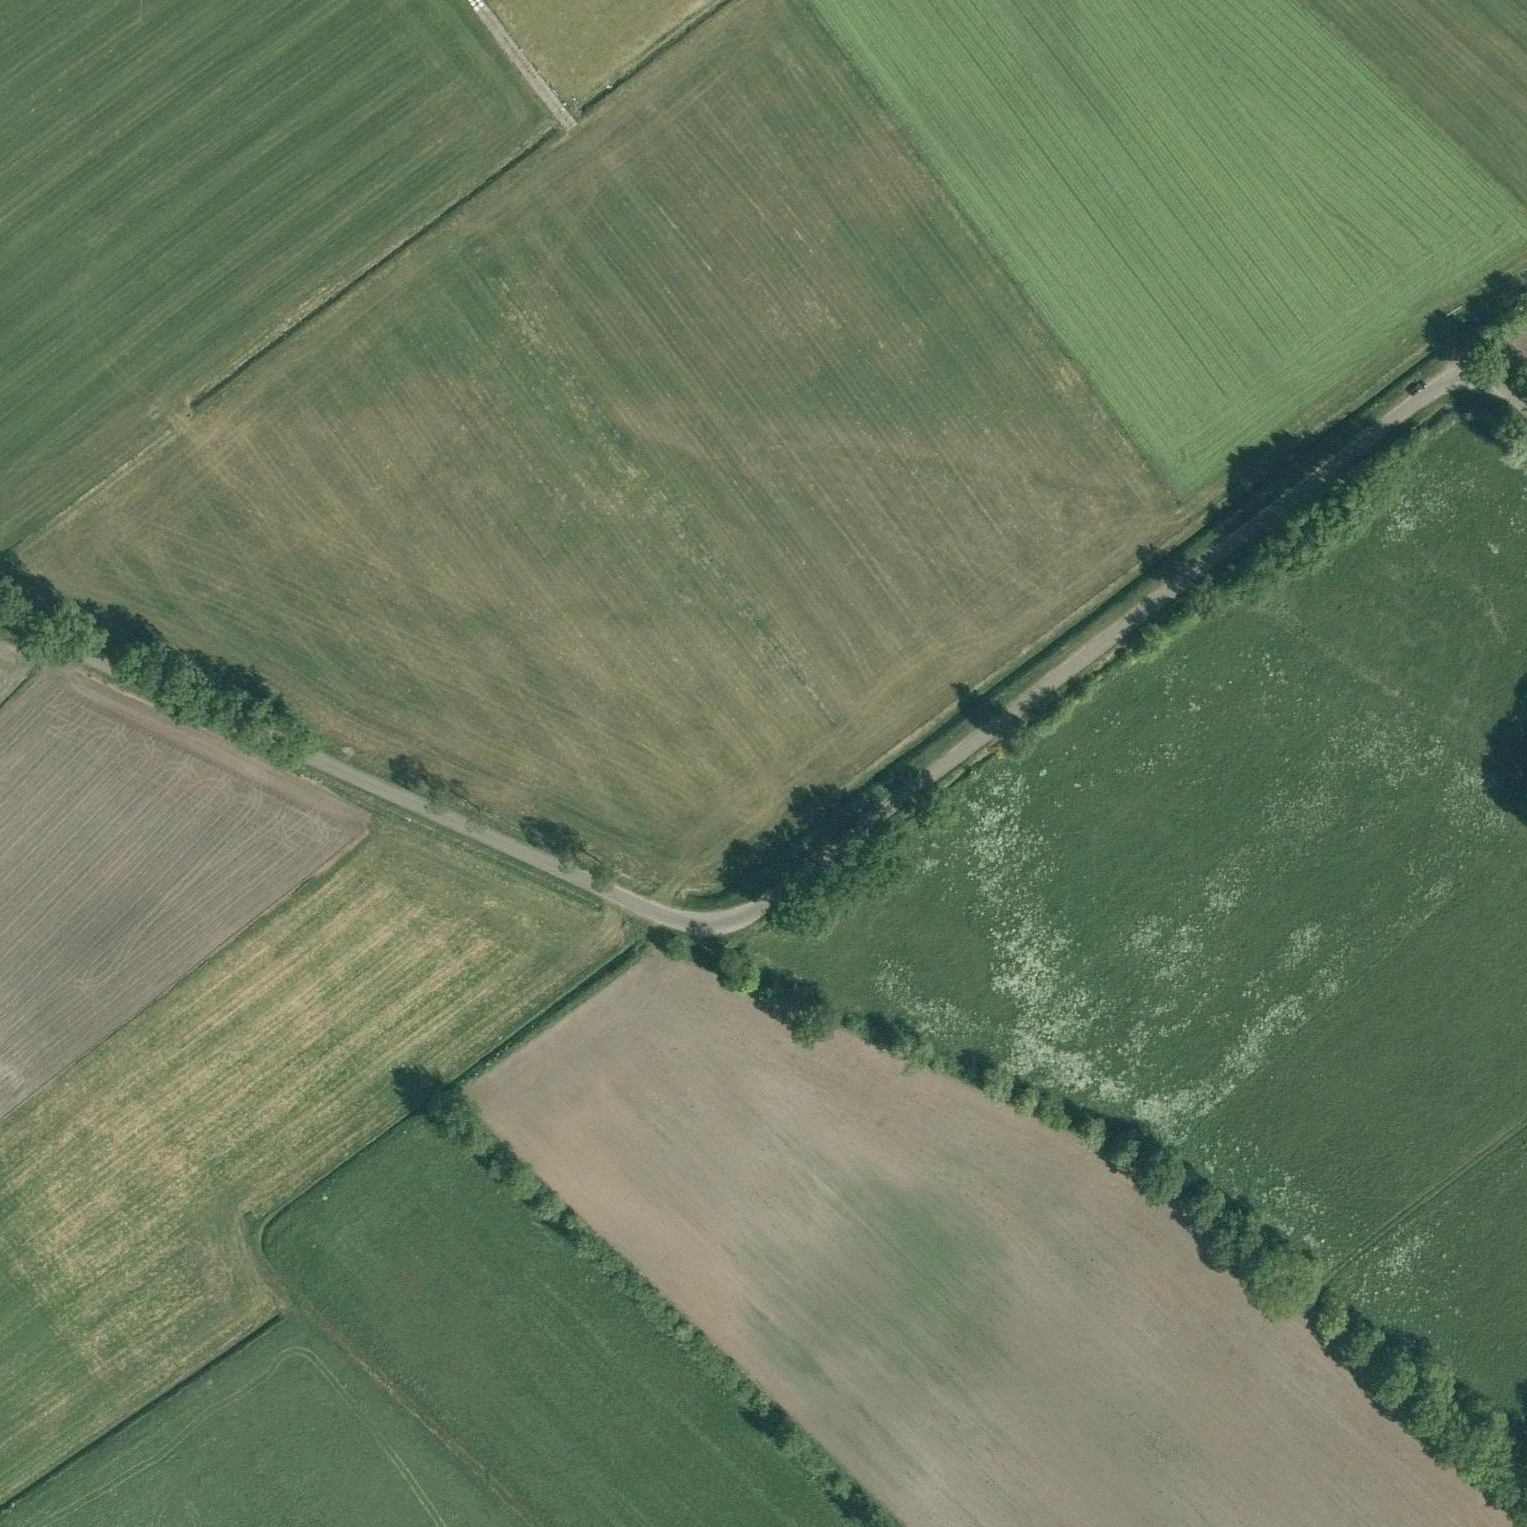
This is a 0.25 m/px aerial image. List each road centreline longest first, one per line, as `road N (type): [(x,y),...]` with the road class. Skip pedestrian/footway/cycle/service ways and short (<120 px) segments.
road 1 (unclassified): [(1526,404),(1488,379),(1447,379),(779,899),(746,917),(709,924),(673,918),(0,616)]
road 2 (track): [(521,1526),(291,1307)]

